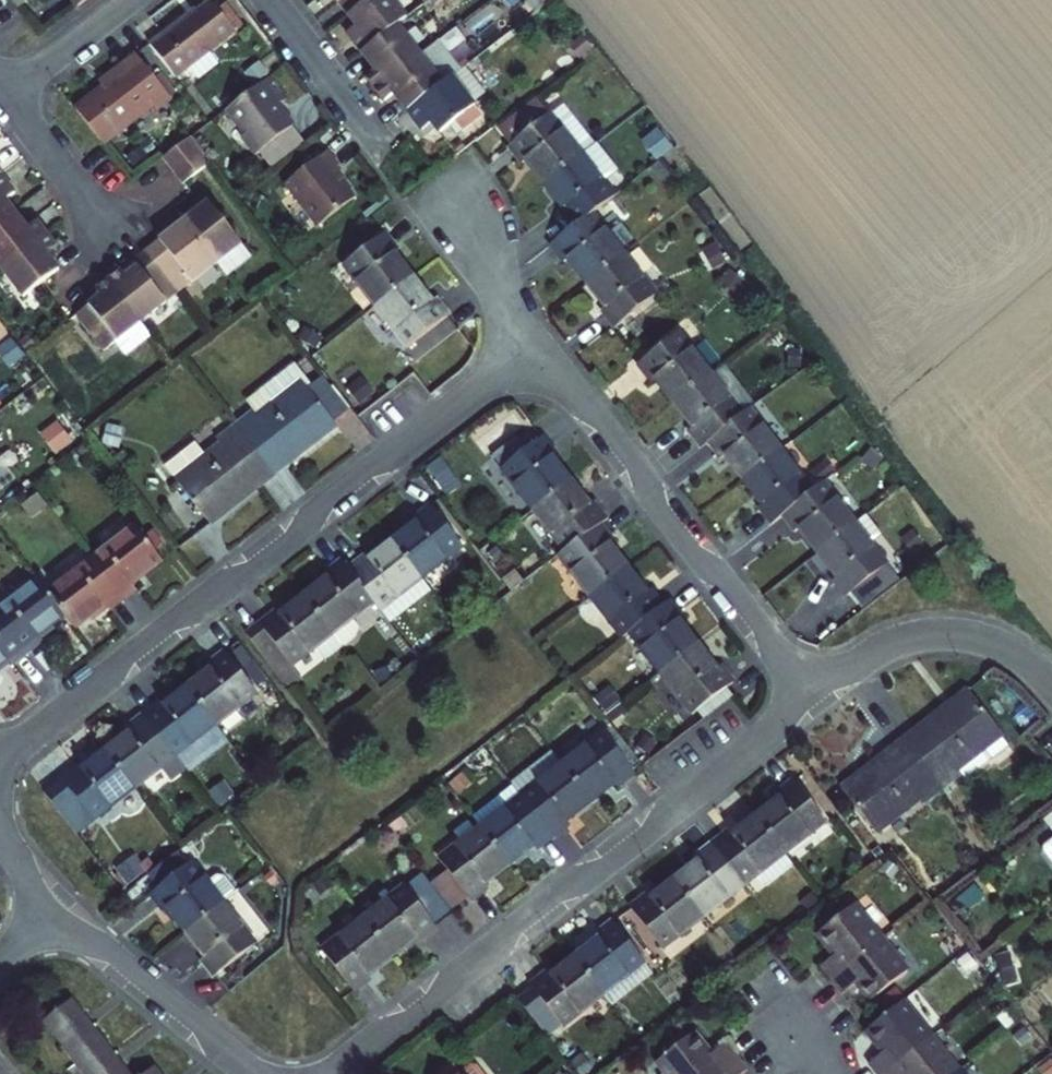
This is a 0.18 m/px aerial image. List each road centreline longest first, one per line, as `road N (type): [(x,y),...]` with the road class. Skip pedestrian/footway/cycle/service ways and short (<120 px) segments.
road 1 (residential): [(0,754),(164,624),(247,574),(330,498),(537,342)]
road 2 (residential): [(344,1073),(487,948),(637,843),(815,691)]
road 3 (residential): [(537,342),(815,691)]
road 4 (residential): [(265,1073),(120,955),(53,912)]
road 5 (residential): [(815,691),(871,654),(932,636),(997,642),(1051,684)]
road 6 (residential): [(391,156),(268,0)]
road 7 (residential): [(4,94),(122,244)]
road 8 (residential): [(425,194),(537,342)]
road 9 (residential): [(4,94),(126,0)]

